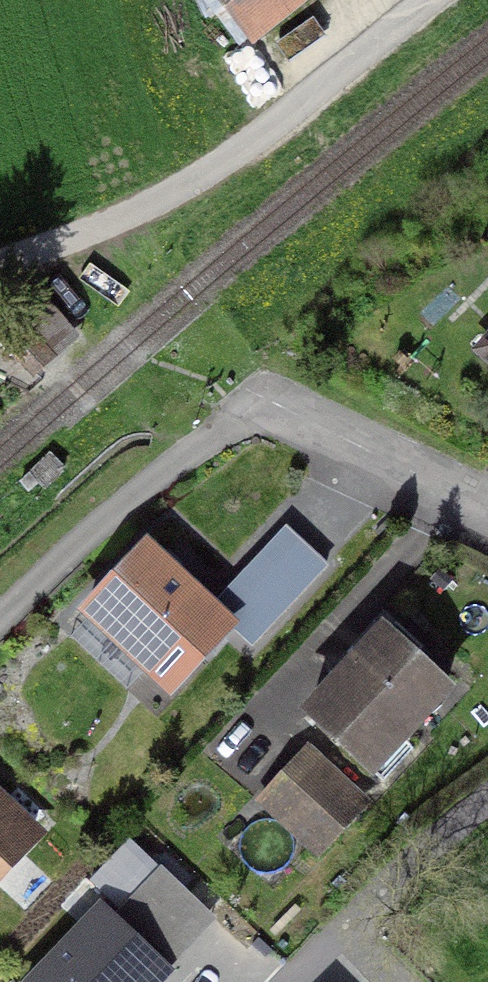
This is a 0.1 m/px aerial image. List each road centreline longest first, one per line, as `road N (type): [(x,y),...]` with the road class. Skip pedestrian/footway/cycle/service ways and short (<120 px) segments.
road 1 (track): [(0,265),(139,211),(214,169),(431,0)]
road 2 (residential): [(487,509),(261,403)]

